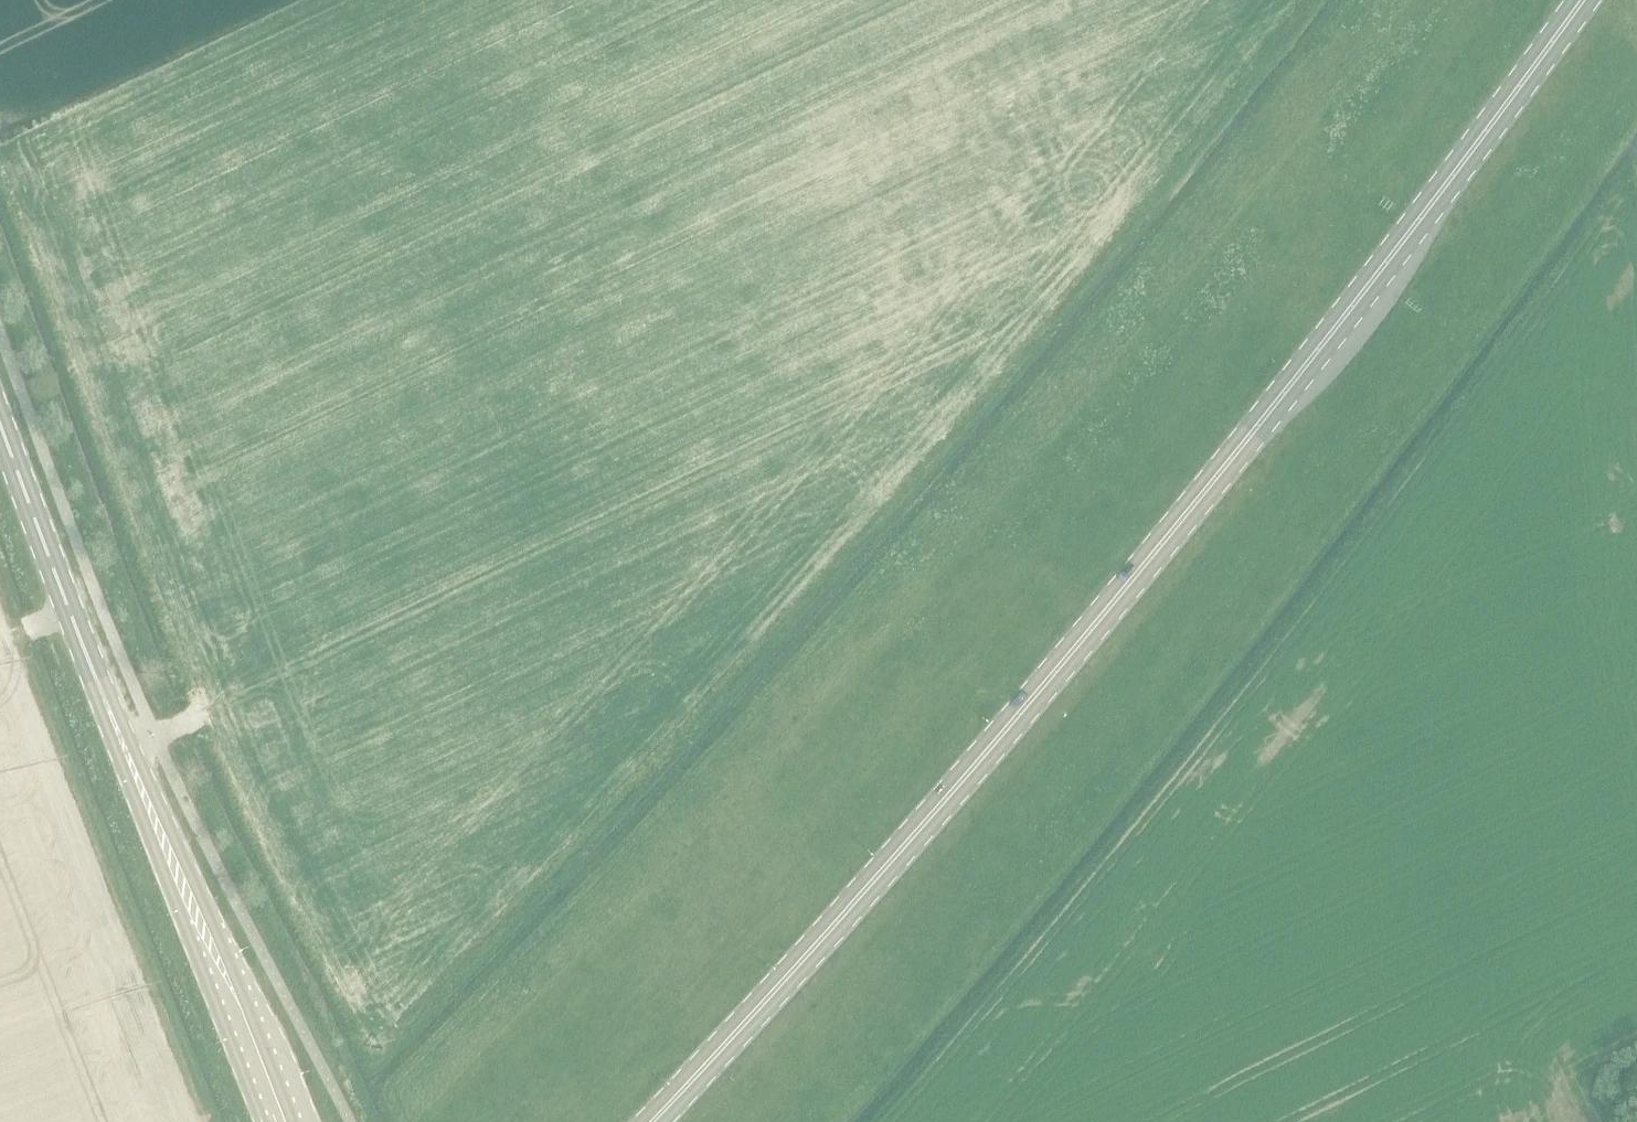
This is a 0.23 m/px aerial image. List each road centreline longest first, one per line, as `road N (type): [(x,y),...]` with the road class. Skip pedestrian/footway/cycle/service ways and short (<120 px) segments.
road 1 (primary): [(651,1121),(1055,672),(1318,358),(1582,0)]
road 2 (secondary): [(281,1121),(0,420)]

